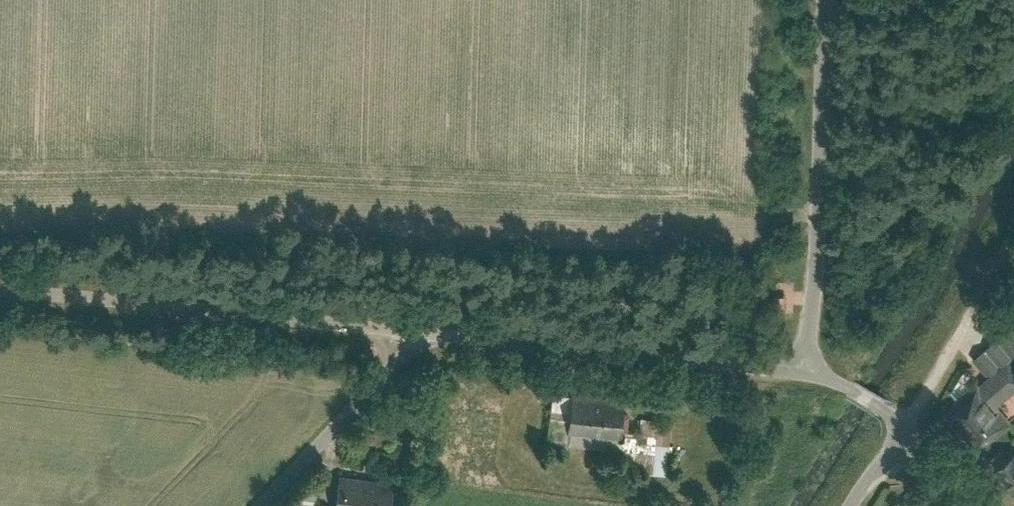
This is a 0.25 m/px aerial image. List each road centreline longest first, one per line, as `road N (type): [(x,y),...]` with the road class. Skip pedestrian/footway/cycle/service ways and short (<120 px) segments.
road 1 (residential): [(427,338),(0,291)]
road 2 (residential): [(803,373),(427,338)]
road 3 (residential): [(824,0),(817,246),(803,373)]
road 4 (residential): [(427,338),(264,505)]
road 5 (residential): [(803,373),(849,387),(912,438)]

